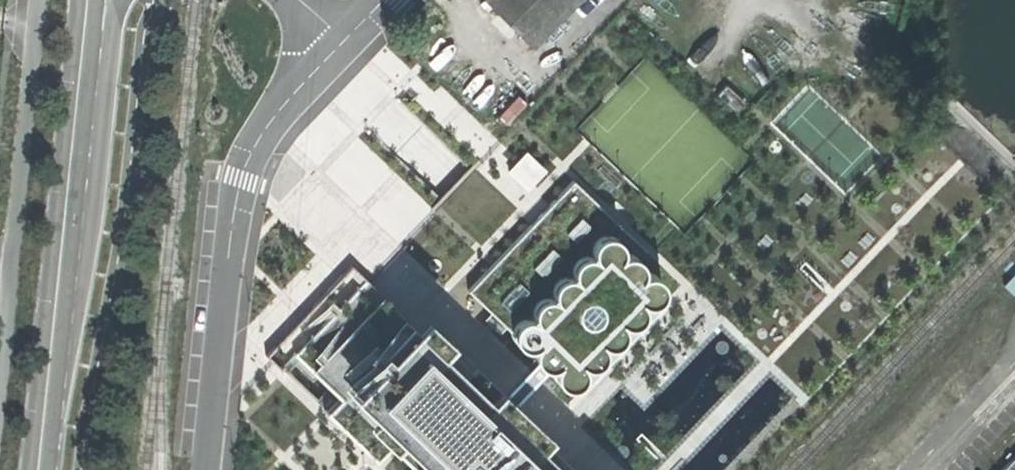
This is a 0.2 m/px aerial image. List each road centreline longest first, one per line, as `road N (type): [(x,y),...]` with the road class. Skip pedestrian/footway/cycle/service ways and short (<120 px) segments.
road 1 (unclassified): [(245,469),(232,373),(246,120),(265,35),(287,0)]
road 2 (secondary): [(97,107),(62,469)]

